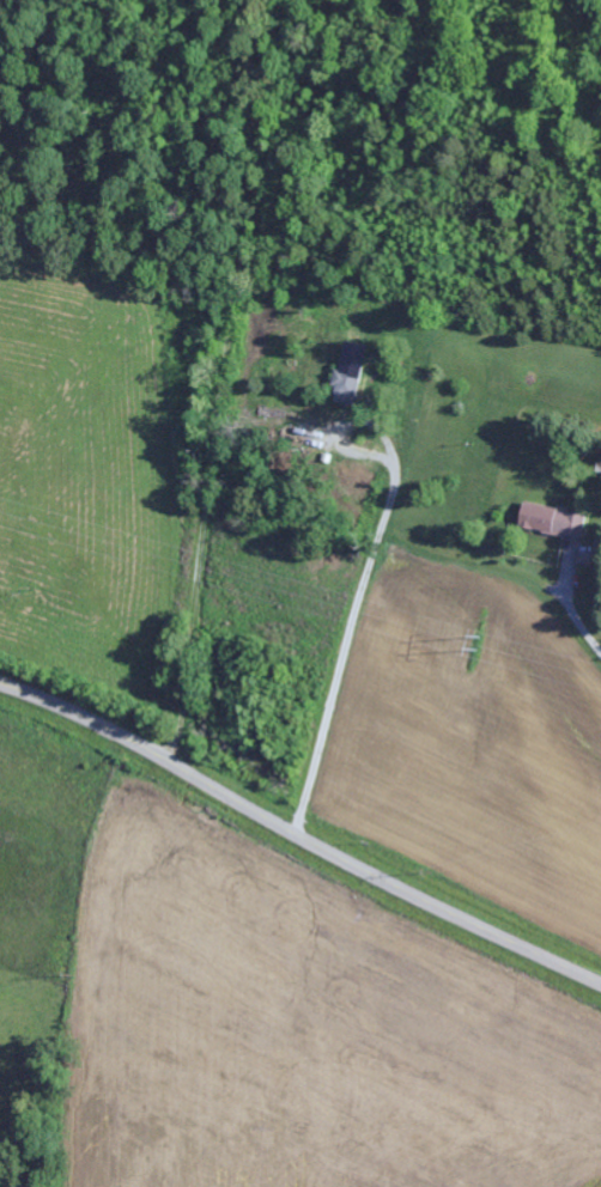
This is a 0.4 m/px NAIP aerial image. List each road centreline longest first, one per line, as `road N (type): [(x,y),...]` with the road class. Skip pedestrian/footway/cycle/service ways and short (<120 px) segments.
road 1 (secondary): [(0,683),(147,748),(386,882),(600,982)]

